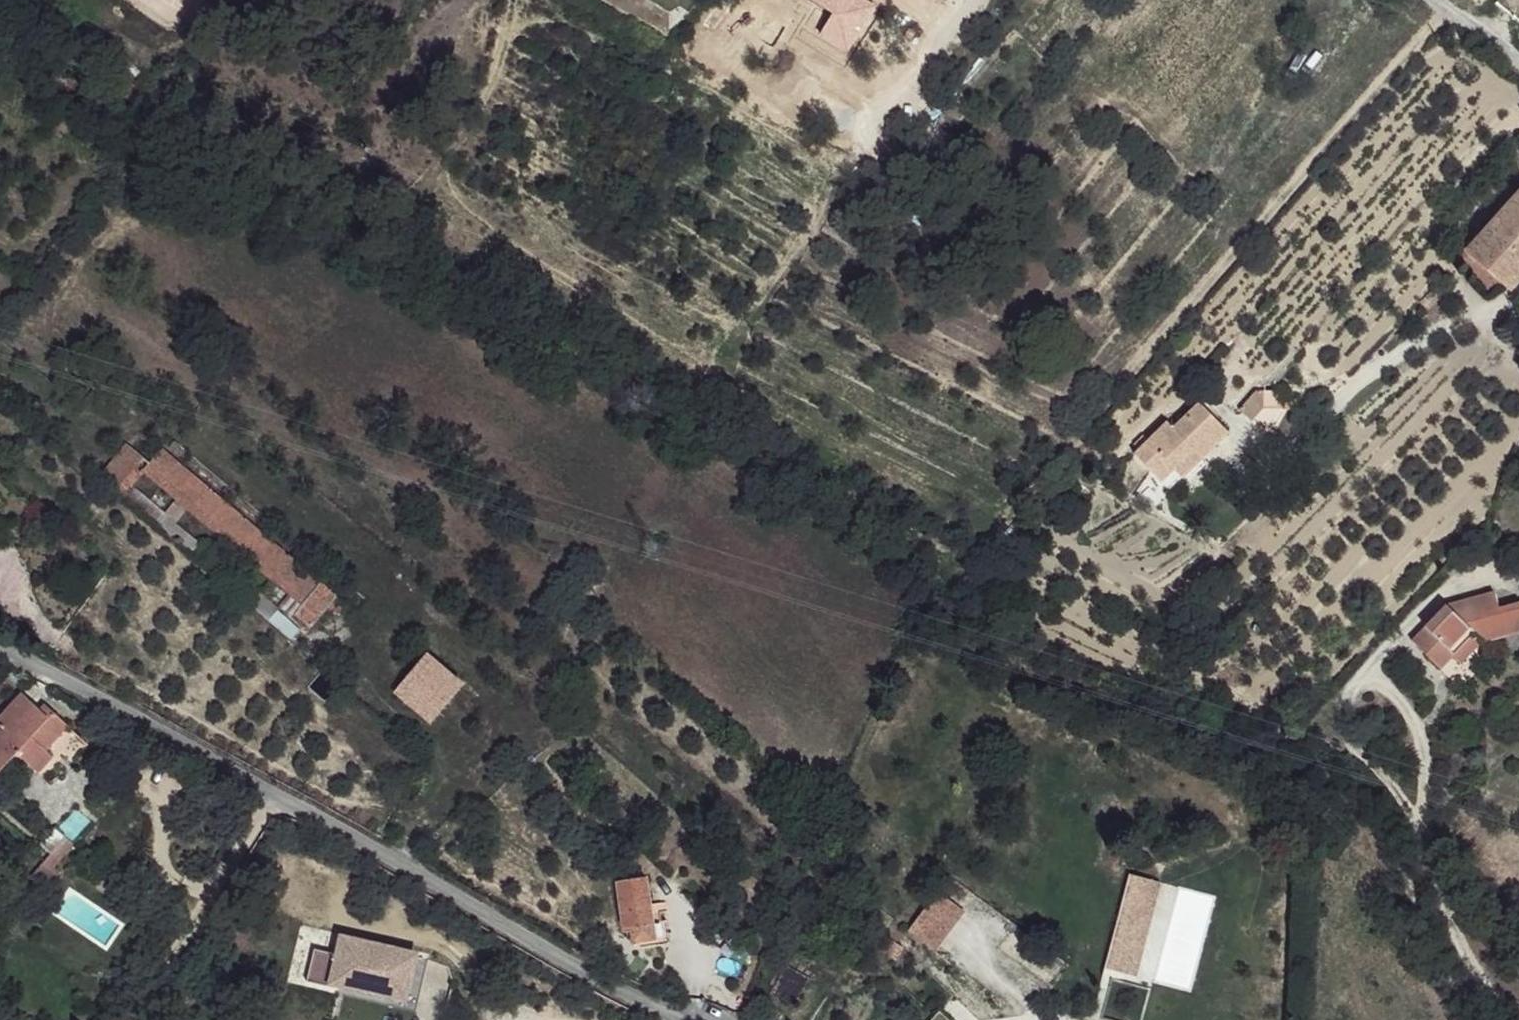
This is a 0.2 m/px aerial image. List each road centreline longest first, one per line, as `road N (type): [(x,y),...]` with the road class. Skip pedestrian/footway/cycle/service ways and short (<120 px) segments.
road 1 (unclassified): [(0,656),(670,1019)]

